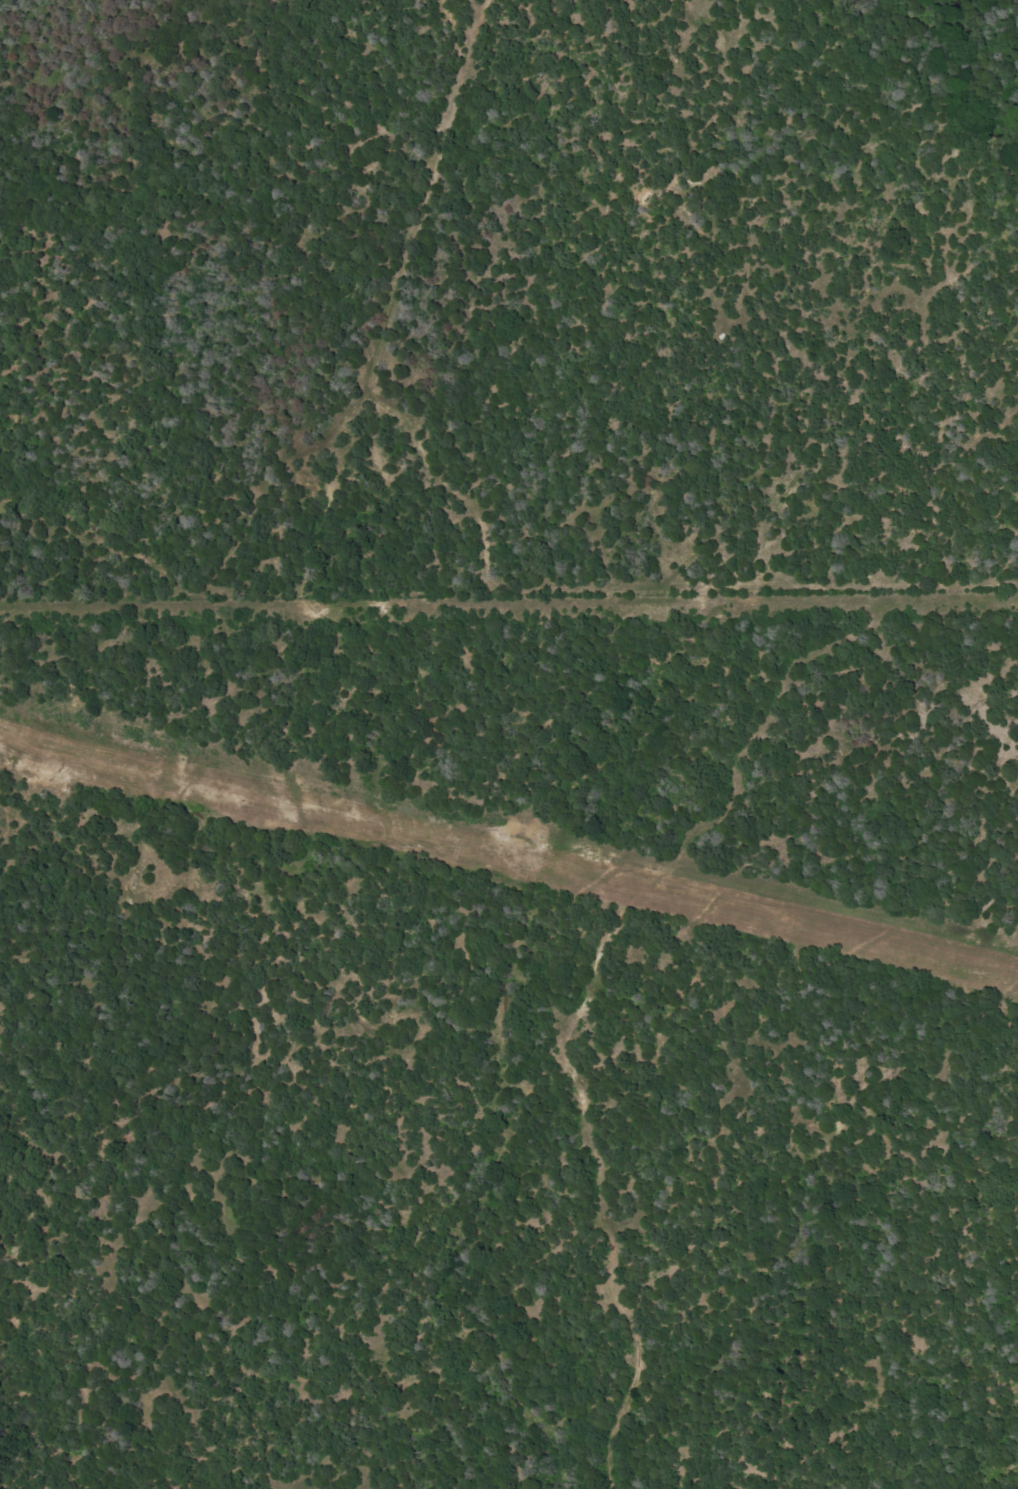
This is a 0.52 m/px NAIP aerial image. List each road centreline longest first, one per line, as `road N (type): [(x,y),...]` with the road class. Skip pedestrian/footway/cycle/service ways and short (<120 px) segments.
road 1 (residential): [(914,479),(1017,415)]

